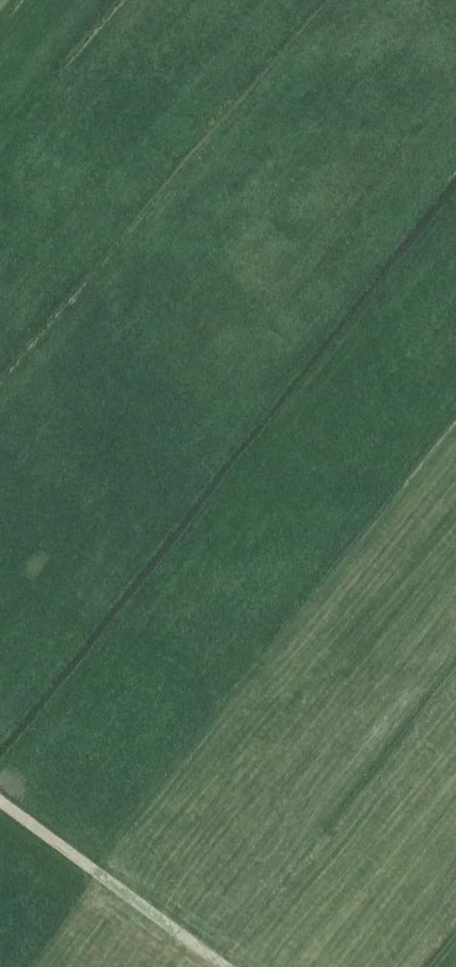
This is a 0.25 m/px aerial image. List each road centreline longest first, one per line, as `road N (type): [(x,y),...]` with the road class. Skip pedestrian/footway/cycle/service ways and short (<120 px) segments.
road 1 (track): [(227,966),(0,803)]

